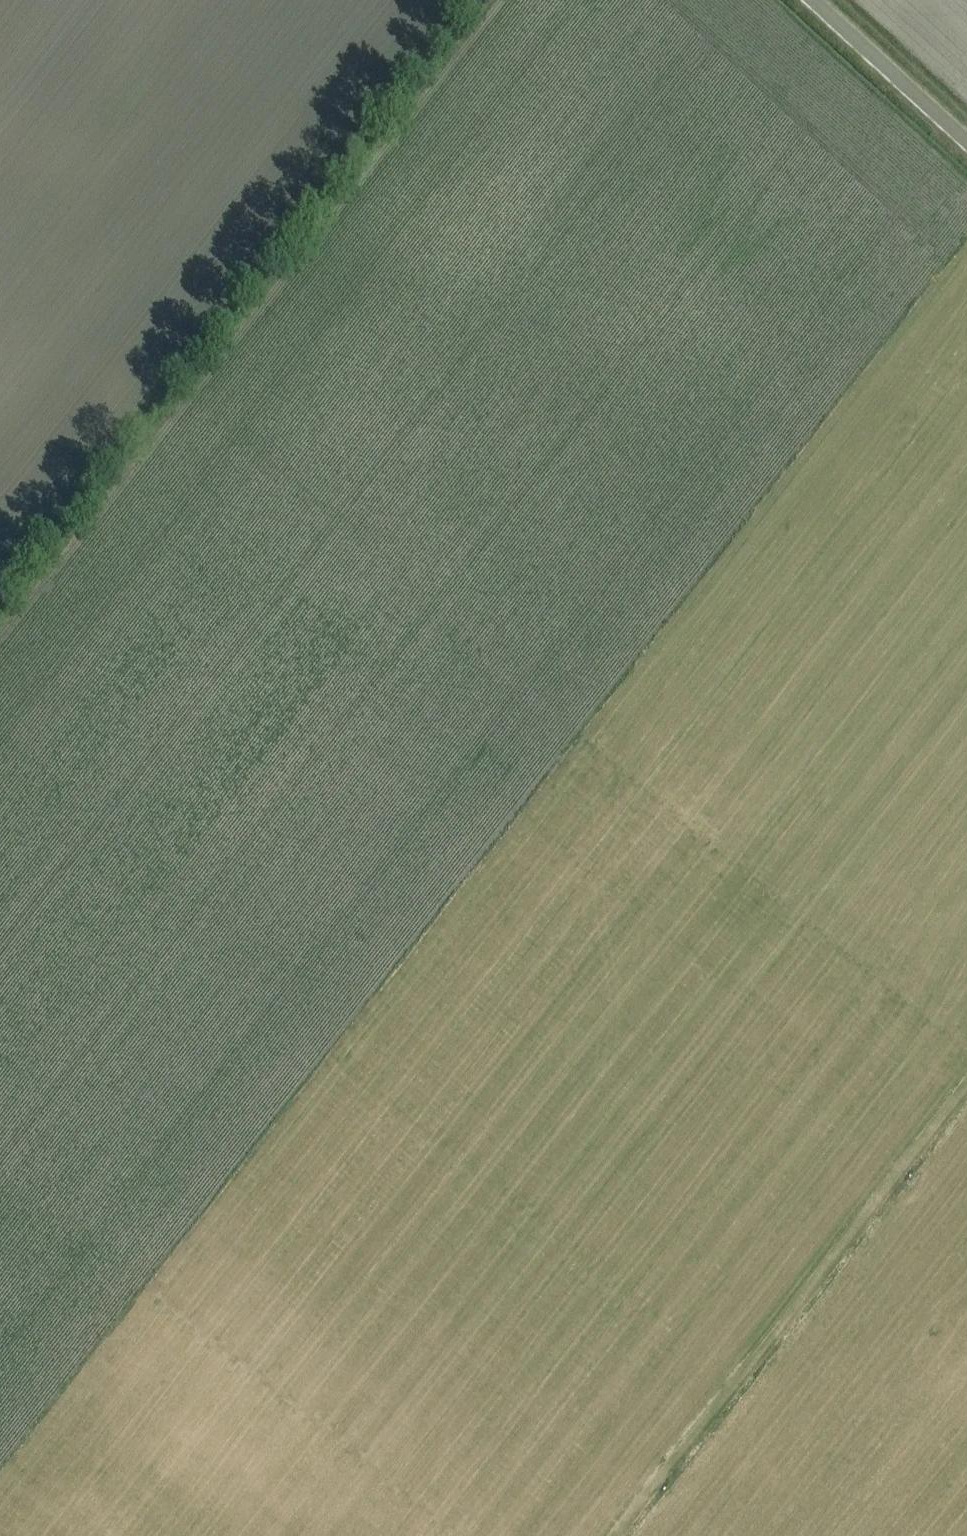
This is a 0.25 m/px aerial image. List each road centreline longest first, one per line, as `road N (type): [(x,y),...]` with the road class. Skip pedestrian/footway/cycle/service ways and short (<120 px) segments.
road 1 (unclassified): [(966,142),(812,0)]

